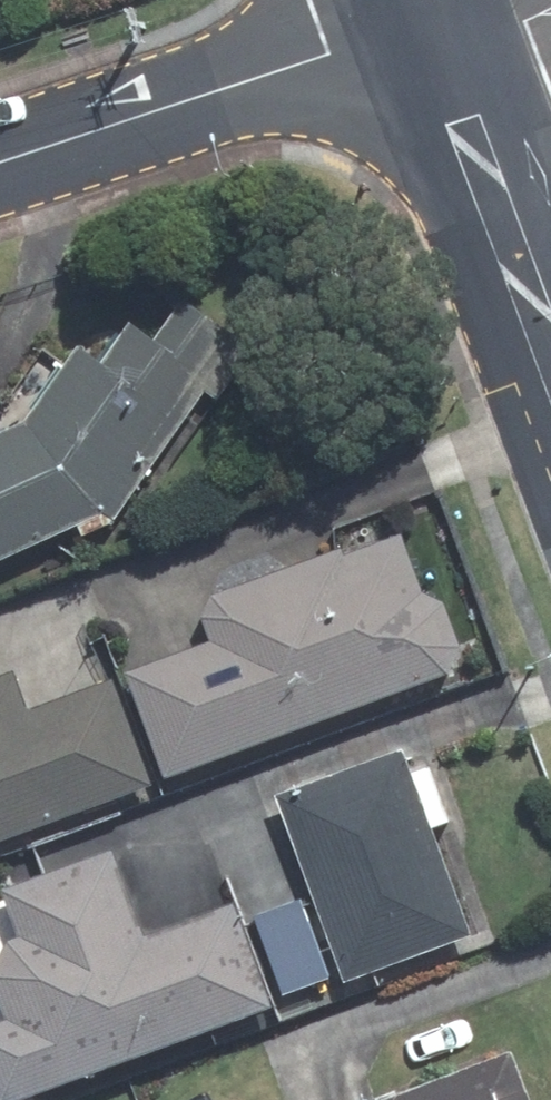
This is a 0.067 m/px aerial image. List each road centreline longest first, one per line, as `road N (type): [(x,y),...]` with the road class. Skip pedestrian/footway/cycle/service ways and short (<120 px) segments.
road 1 (residential): [(0,156),(335,47),(439,39)]
road 2 (secondary): [(550,346),(439,39)]

